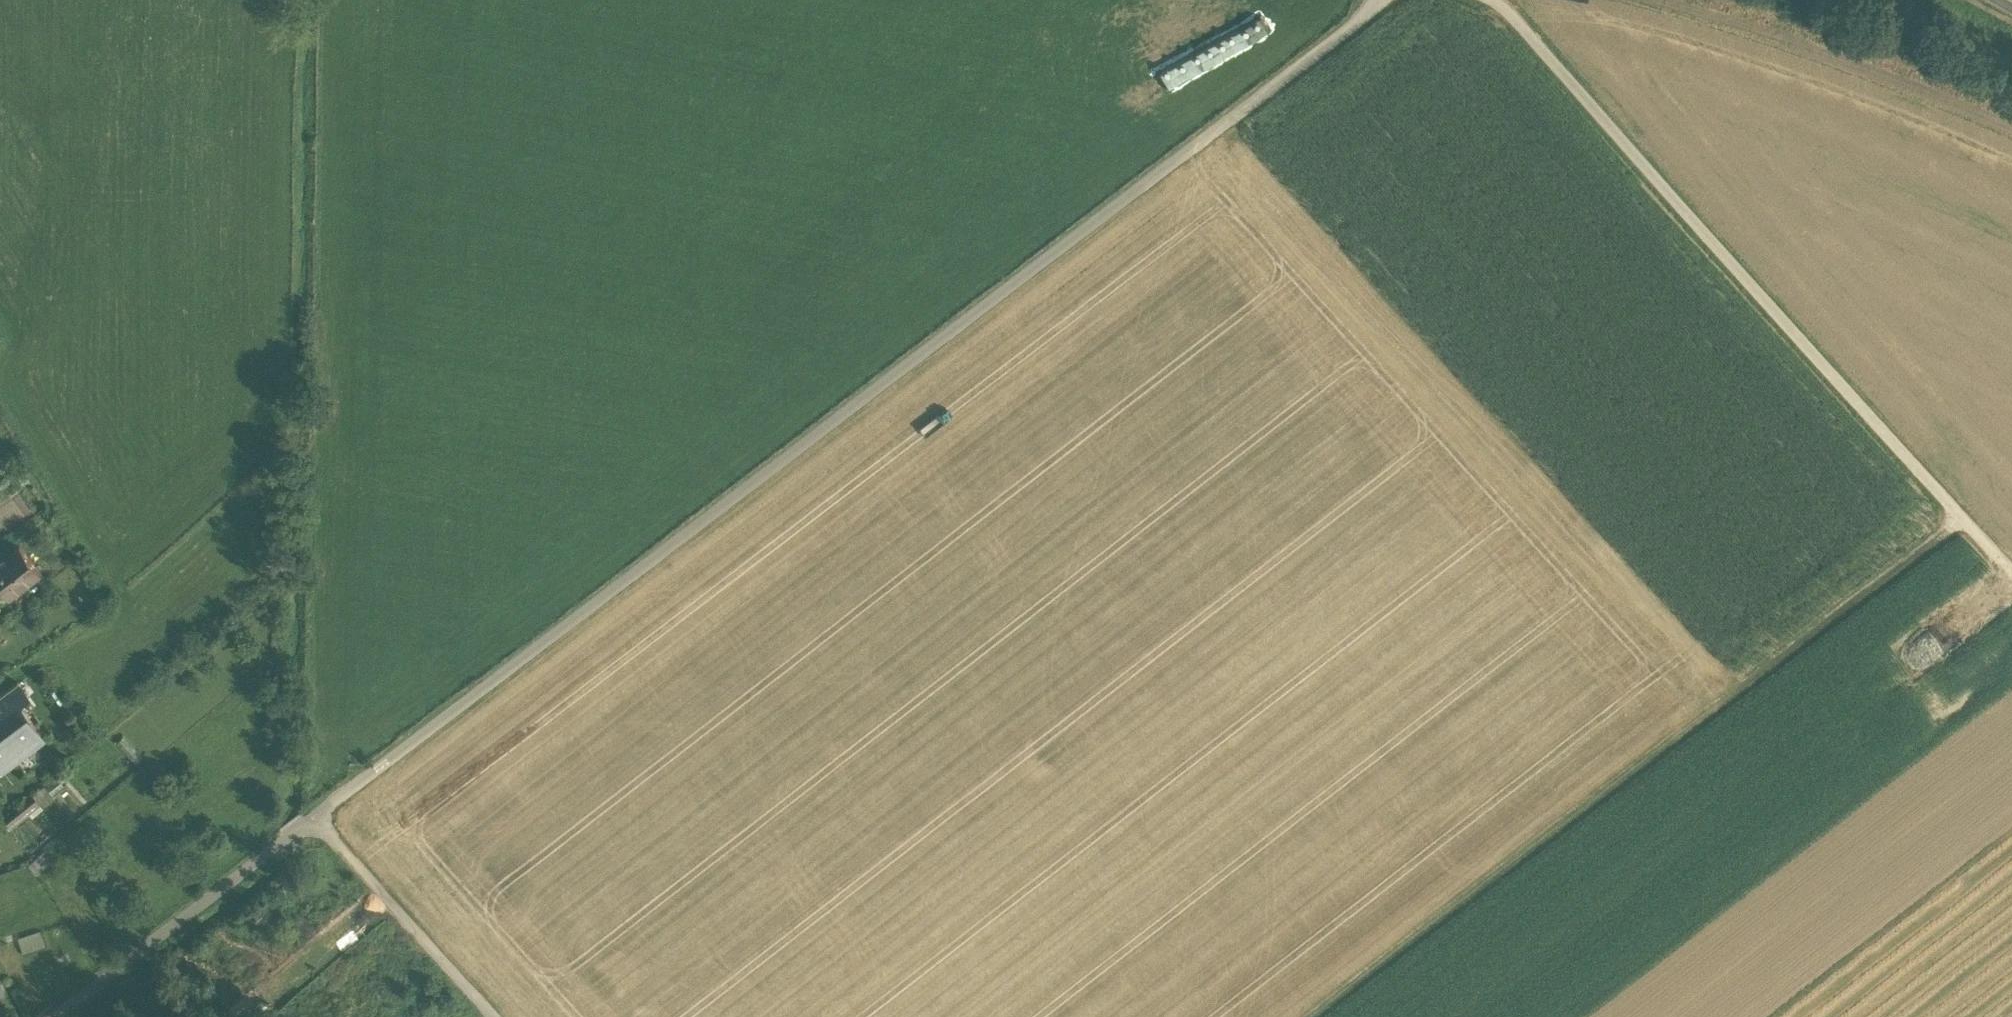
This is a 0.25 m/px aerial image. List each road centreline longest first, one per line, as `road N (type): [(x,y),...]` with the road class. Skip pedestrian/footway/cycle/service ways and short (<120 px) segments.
road 1 (track): [(1323,1016),(1962,519)]
road 2 (track): [(2011,574),(1491,0)]
road 3 (residential): [(53,1016),(306,825)]
road 4 (track): [(313,820),(490,1016)]

